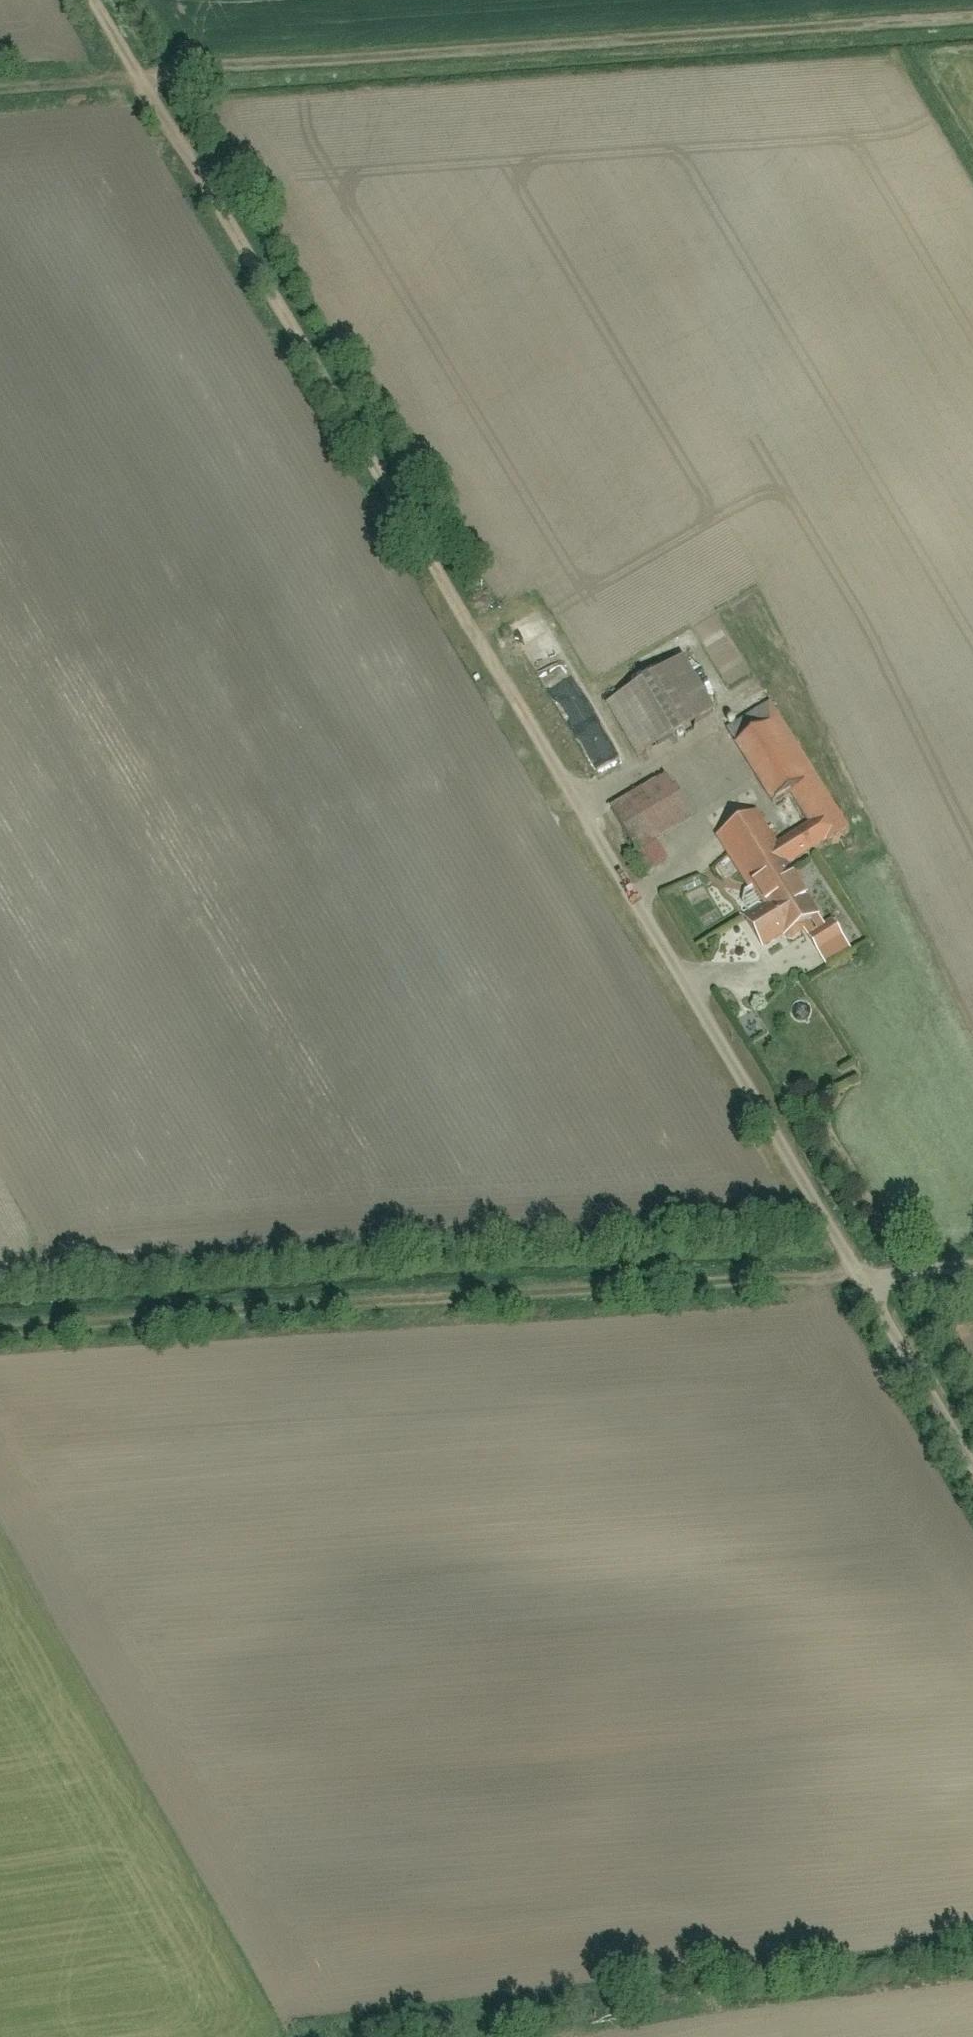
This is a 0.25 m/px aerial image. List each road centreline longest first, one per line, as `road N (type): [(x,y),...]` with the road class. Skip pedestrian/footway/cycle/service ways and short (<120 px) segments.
road 1 (track): [(972,1265),(0,1333)]
road 2 (residential): [(972,1456),(460,627)]
road 3 (track): [(972,10),(135,73)]
road 4 (track): [(460,627),(92,0)]
road 5 (track): [(0,83),(135,73)]

